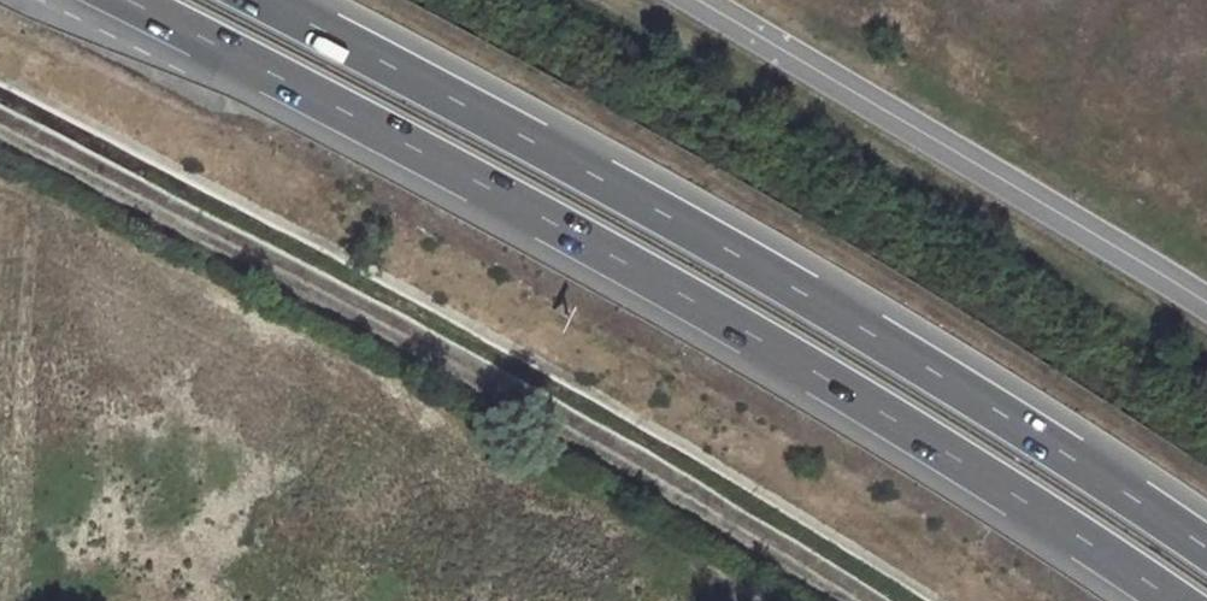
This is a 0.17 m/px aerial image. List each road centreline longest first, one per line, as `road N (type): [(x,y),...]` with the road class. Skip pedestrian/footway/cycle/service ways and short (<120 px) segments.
road 1 (trunk): [(129,0),(741,328),(1175,600)]
road 2 (trunk): [(1206,550),(785,281),(263,0)]
road 3 (unclassified): [(1206,310),(690,0)]

